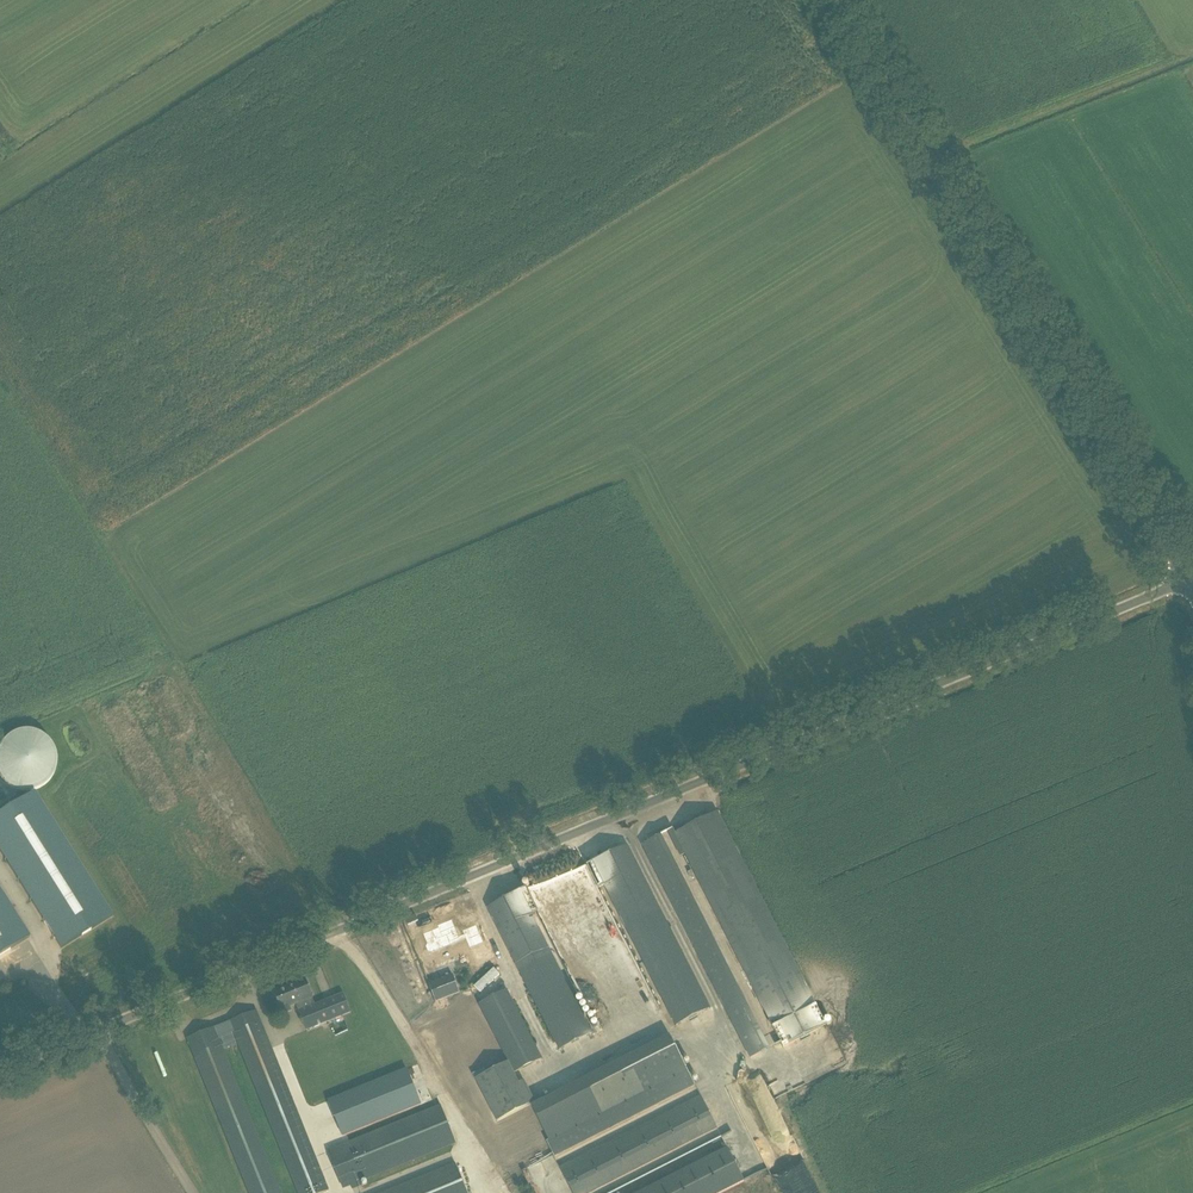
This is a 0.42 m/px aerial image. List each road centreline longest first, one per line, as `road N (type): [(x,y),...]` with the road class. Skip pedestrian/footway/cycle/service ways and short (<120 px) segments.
road 1 (unclassified): [(0,1076),(1191,583)]
road 2 (unclassified): [(1191,583),(833,0)]

